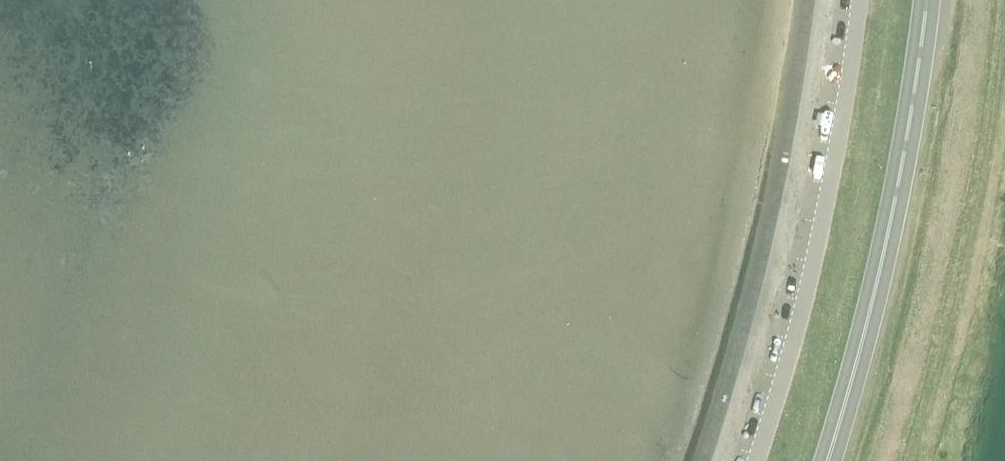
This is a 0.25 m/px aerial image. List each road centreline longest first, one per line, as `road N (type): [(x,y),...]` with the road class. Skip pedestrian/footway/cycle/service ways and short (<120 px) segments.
road 1 (trunk): [(820,460),(882,252),(926,0)]
road 2 (unclassified): [(751,460),(820,212),(855,0)]

